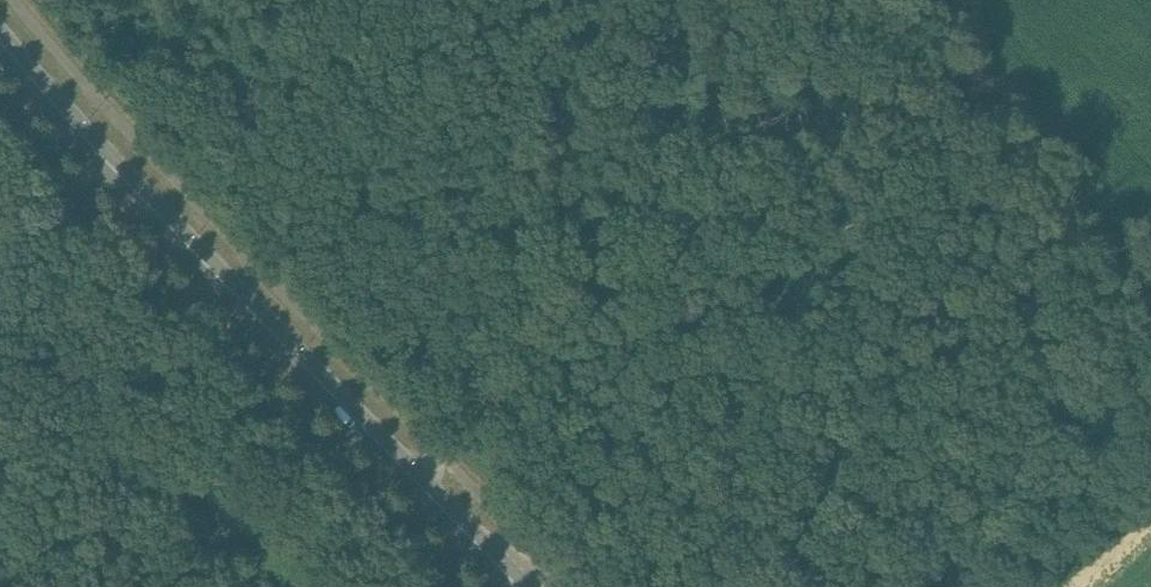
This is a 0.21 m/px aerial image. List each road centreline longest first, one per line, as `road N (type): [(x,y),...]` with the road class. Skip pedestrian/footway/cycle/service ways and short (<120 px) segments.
road 1 (secondary): [(520,586),(0,38)]

